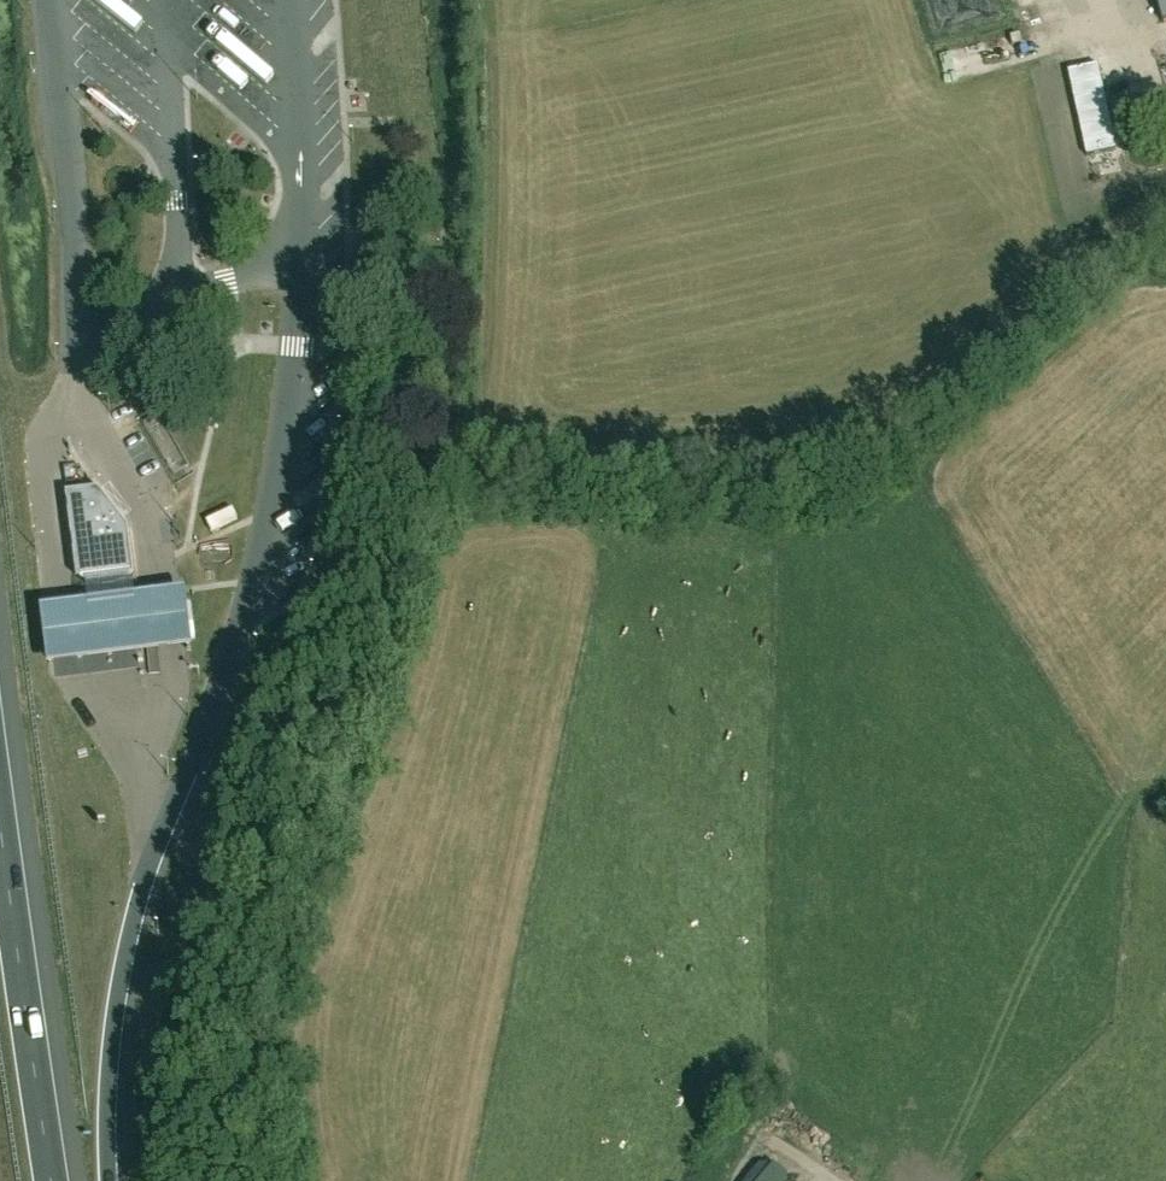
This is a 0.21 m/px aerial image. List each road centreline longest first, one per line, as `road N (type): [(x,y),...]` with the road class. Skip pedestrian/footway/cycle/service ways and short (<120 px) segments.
road 1 (motorway): [(54,1180),(0,812)]
road 2 (motorway): [(111,1180),(115,1029),(149,861)]

